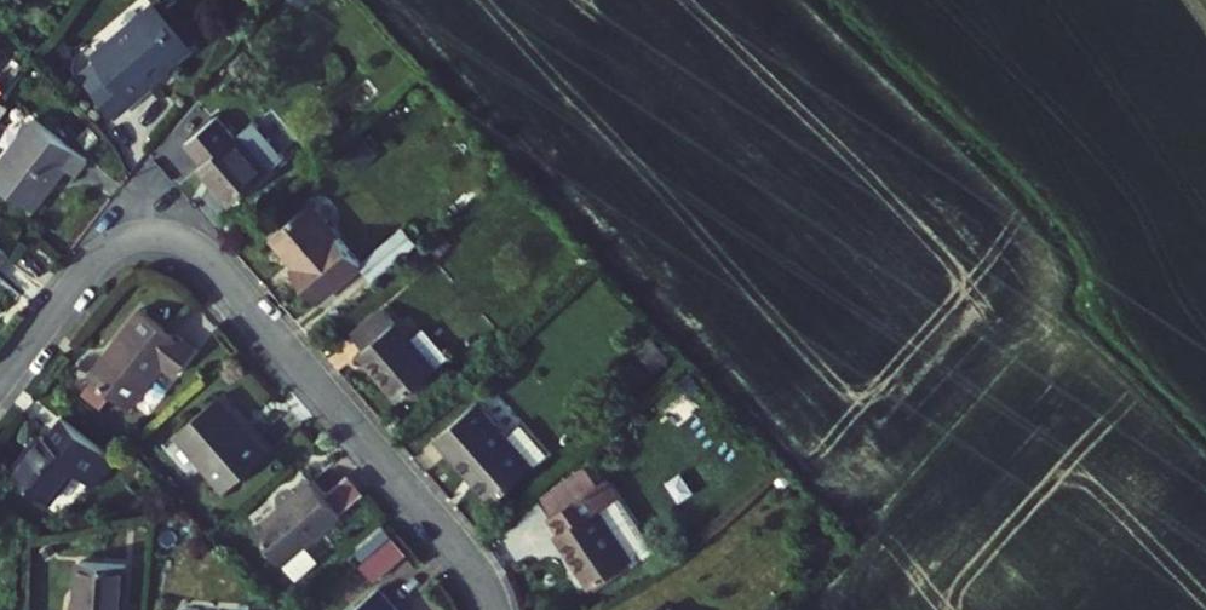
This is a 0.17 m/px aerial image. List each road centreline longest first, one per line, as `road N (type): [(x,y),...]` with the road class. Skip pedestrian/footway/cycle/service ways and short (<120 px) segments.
road 1 (residential): [(500,609),(477,565),(192,246),(160,237),(108,249),(0,379)]

